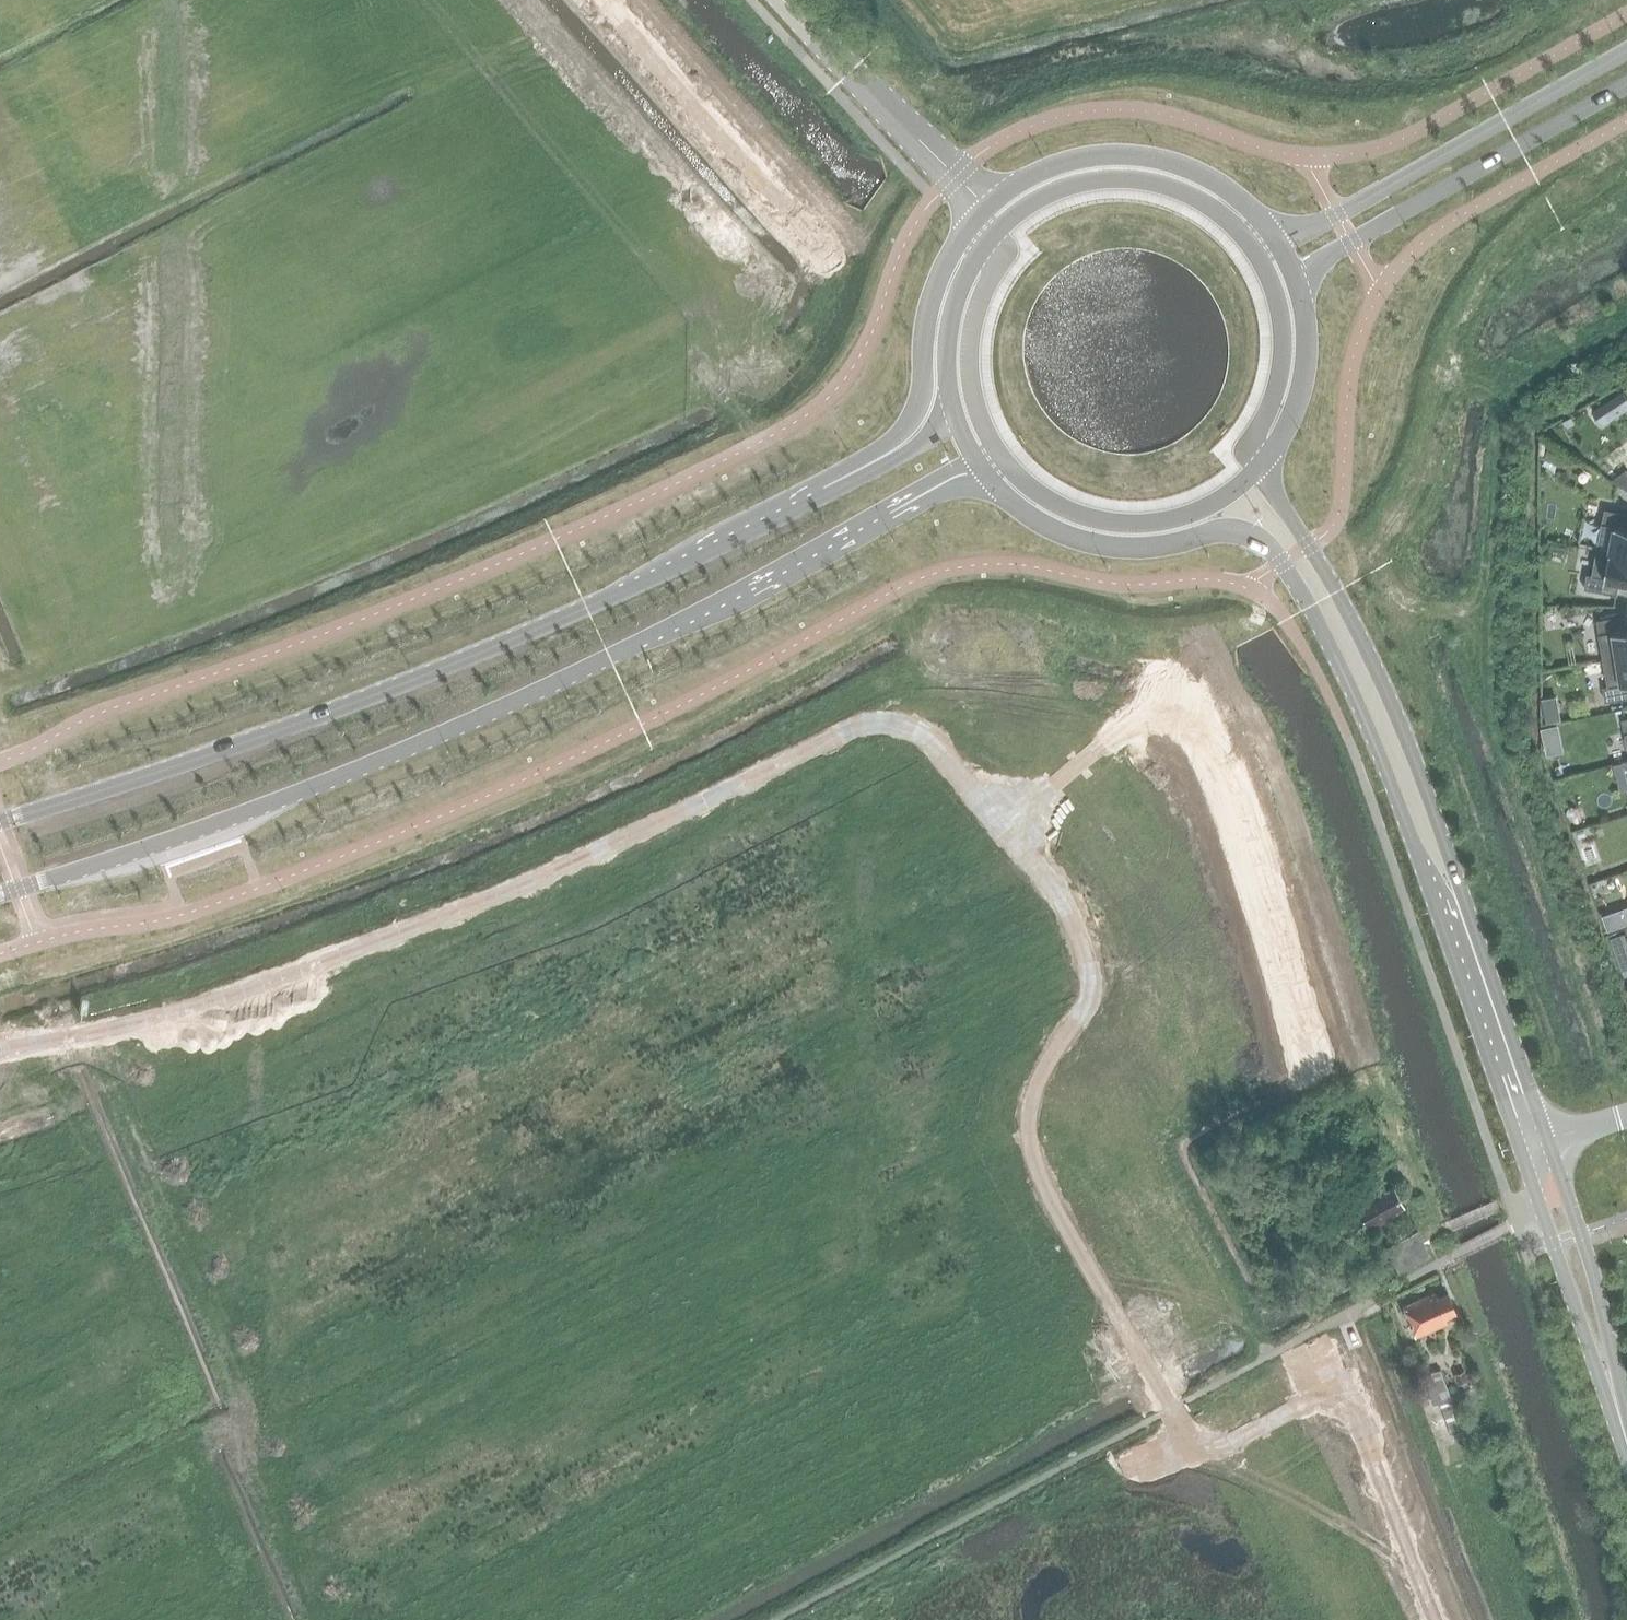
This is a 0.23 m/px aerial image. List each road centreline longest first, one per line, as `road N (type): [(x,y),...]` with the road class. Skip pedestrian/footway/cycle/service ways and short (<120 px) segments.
road 1 (secondary): [(0,893),(236,817),(390,755),(694,618),(980,466)]
road 2 (secondary): [(886,455),(518,638),(355,705),(0,822)]
road 3 (secondary): [(1534,1143),(1436,863),(1359,674)]
road 4 (secondary): [(980,466),(1038,517),(1100,542),(1170,543),(1225,528),(1256,538),(1359,674)]
road 5 (tertiary): [(1626,51),(1337,215),(1277,238)]
road 6 (tertiary): [(1299,286),(1352,242),(1626,85)]
road 7 (secondary): [(1277,238),(1220,184),(1149,157),(1072,159),(1003,191)]
road 8 (secondary): [(1251,244),(1195,197),(1119,177),(1052,190),(991,235)]
road 9 (secondary): [(1001,455),(1064,508),(1145,524),(1224,498),(1255,471)]
road 10 (secondary): [(1626,1455),(1555,1205)]
road 11 (secondary): [(972,218),(929,308),(916,414),(886,455)]
road 12 (secondary): [(1255,471),(1248,453),(1271,406),(1281,355),(1268,274),(1251,244)]
road 13 (secondary): [(991,235),(1001,256),(979,301),(970,358),(982,423),(1001,455)]
road 14 (secondary): [(1359,674),(1338,597),(1255,471)]
road 15 (residential): [(1264,1359),(1440,1262)]
road 16 (secondary): [(1255,471),(1299,384),(1299,286)]
road 17 (secondary): [(991,235),(952,310),(950,400)]
road 18 (unclassified): [(1003,191),(878,102)]
road 19 (unclassified): [(878,102),(902,143),(972,218)]
road 20 (unclassified): [(784,0),(878,102)]
road 21 (residential): [(1555,1205),(1440,1262)]

